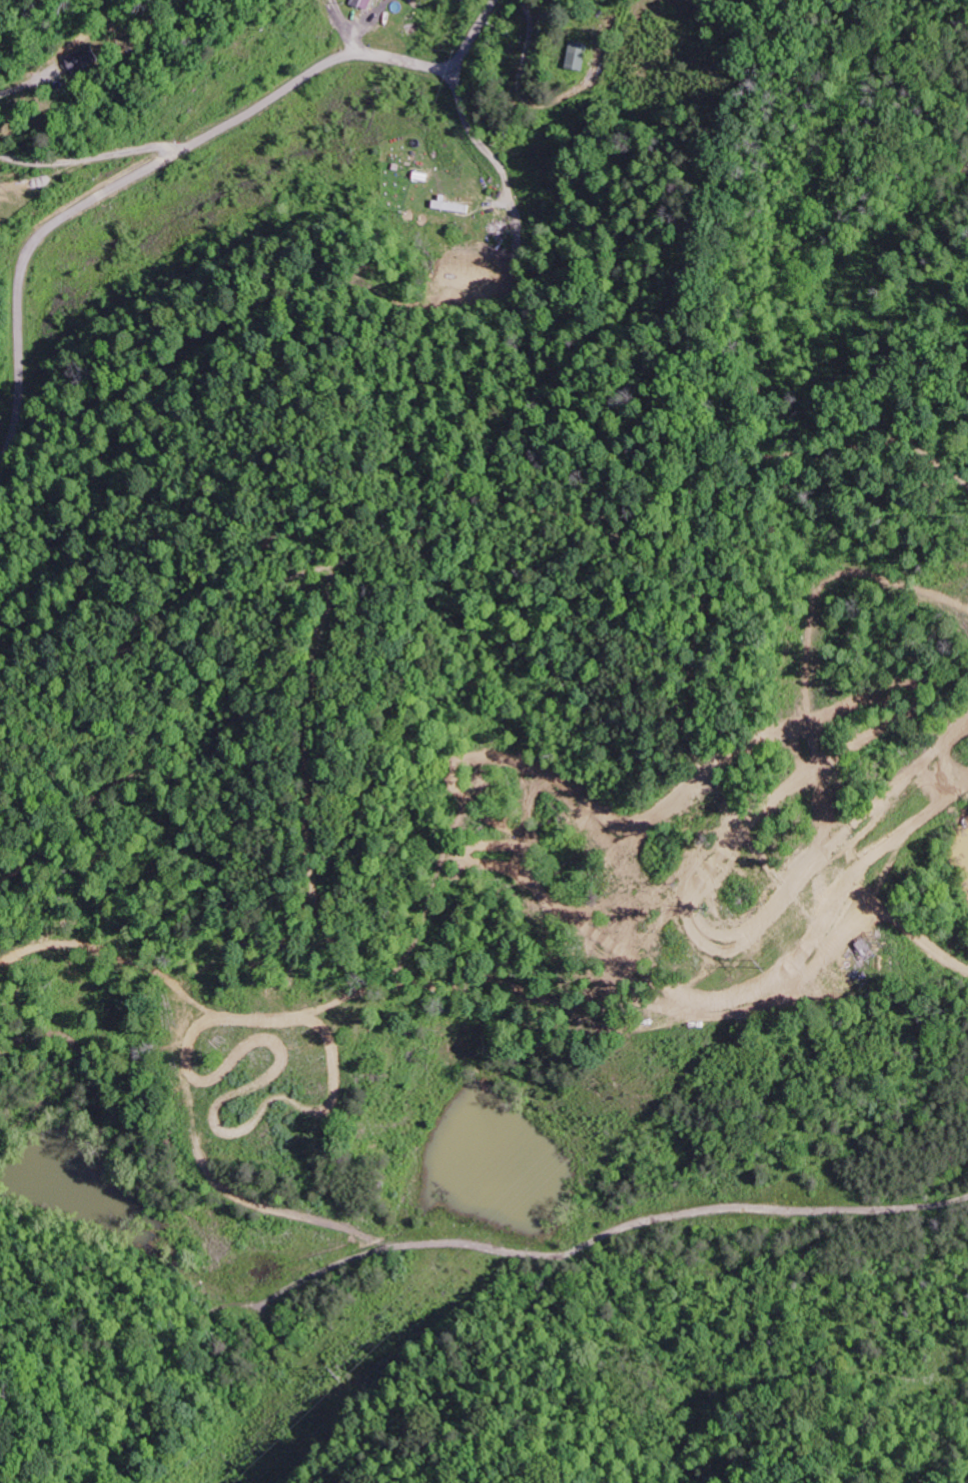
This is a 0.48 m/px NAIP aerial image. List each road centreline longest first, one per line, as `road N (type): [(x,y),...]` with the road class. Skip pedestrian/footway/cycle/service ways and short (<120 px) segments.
road 1 (residential): [(496,0),(399,171),(293,284),(106,393),(0,438)]

